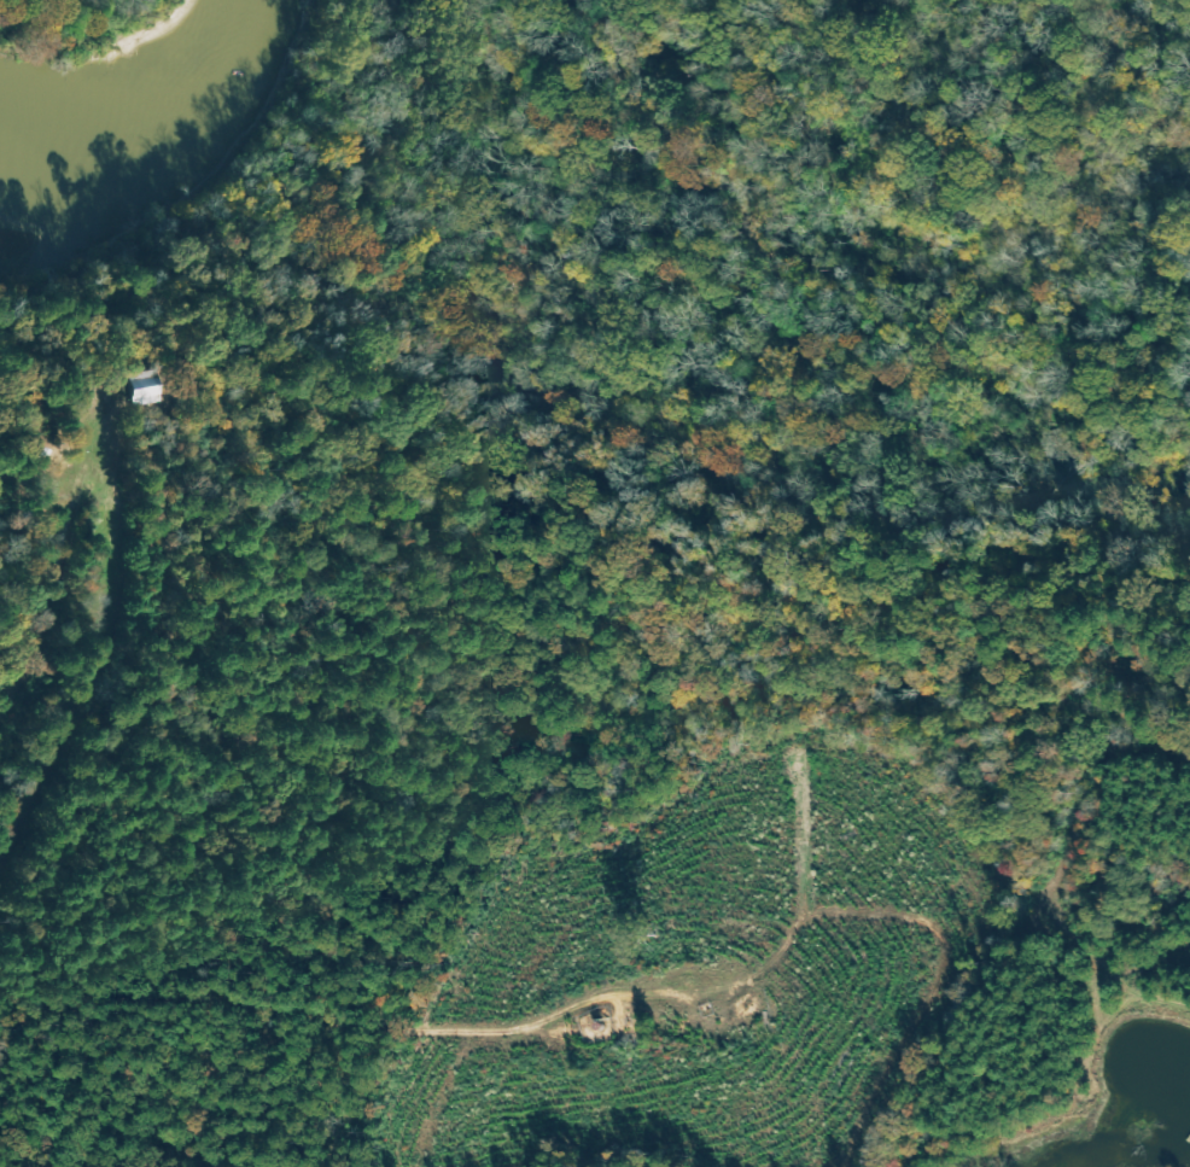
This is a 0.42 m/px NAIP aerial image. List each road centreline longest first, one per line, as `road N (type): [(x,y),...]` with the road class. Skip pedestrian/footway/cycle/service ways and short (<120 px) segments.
road 1 (residential): [(686,999),(171,1055),(29,1085),(0,1104)]

